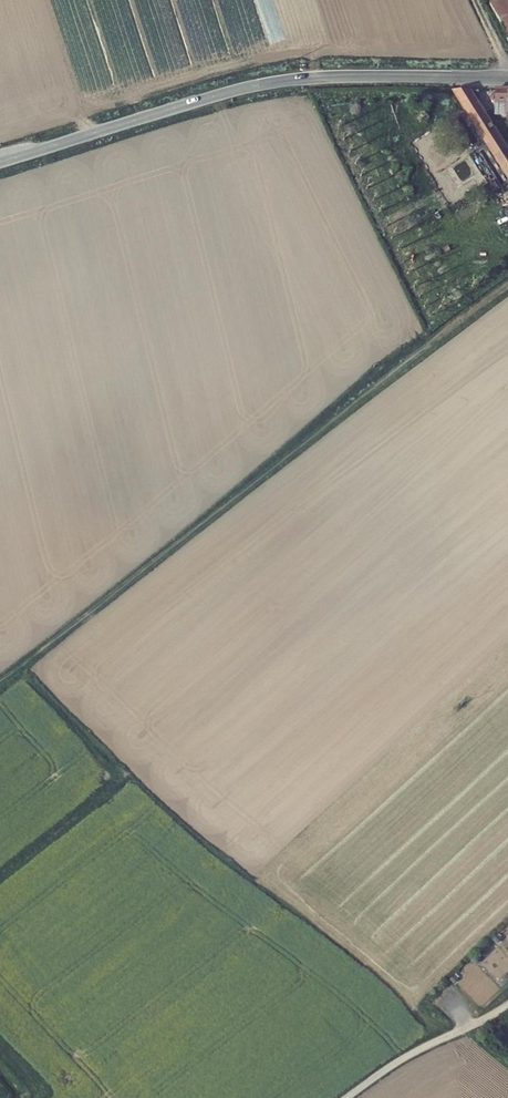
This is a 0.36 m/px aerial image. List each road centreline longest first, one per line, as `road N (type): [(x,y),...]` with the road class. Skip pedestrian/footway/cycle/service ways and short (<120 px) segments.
road 1 (track): [(0,680),(507,285)]
road 2 (unclassified): [(507,77),(270,82),(0,162)]
road 3 (unclassified): [(507,1006),(406,1056),(347,1097)]

